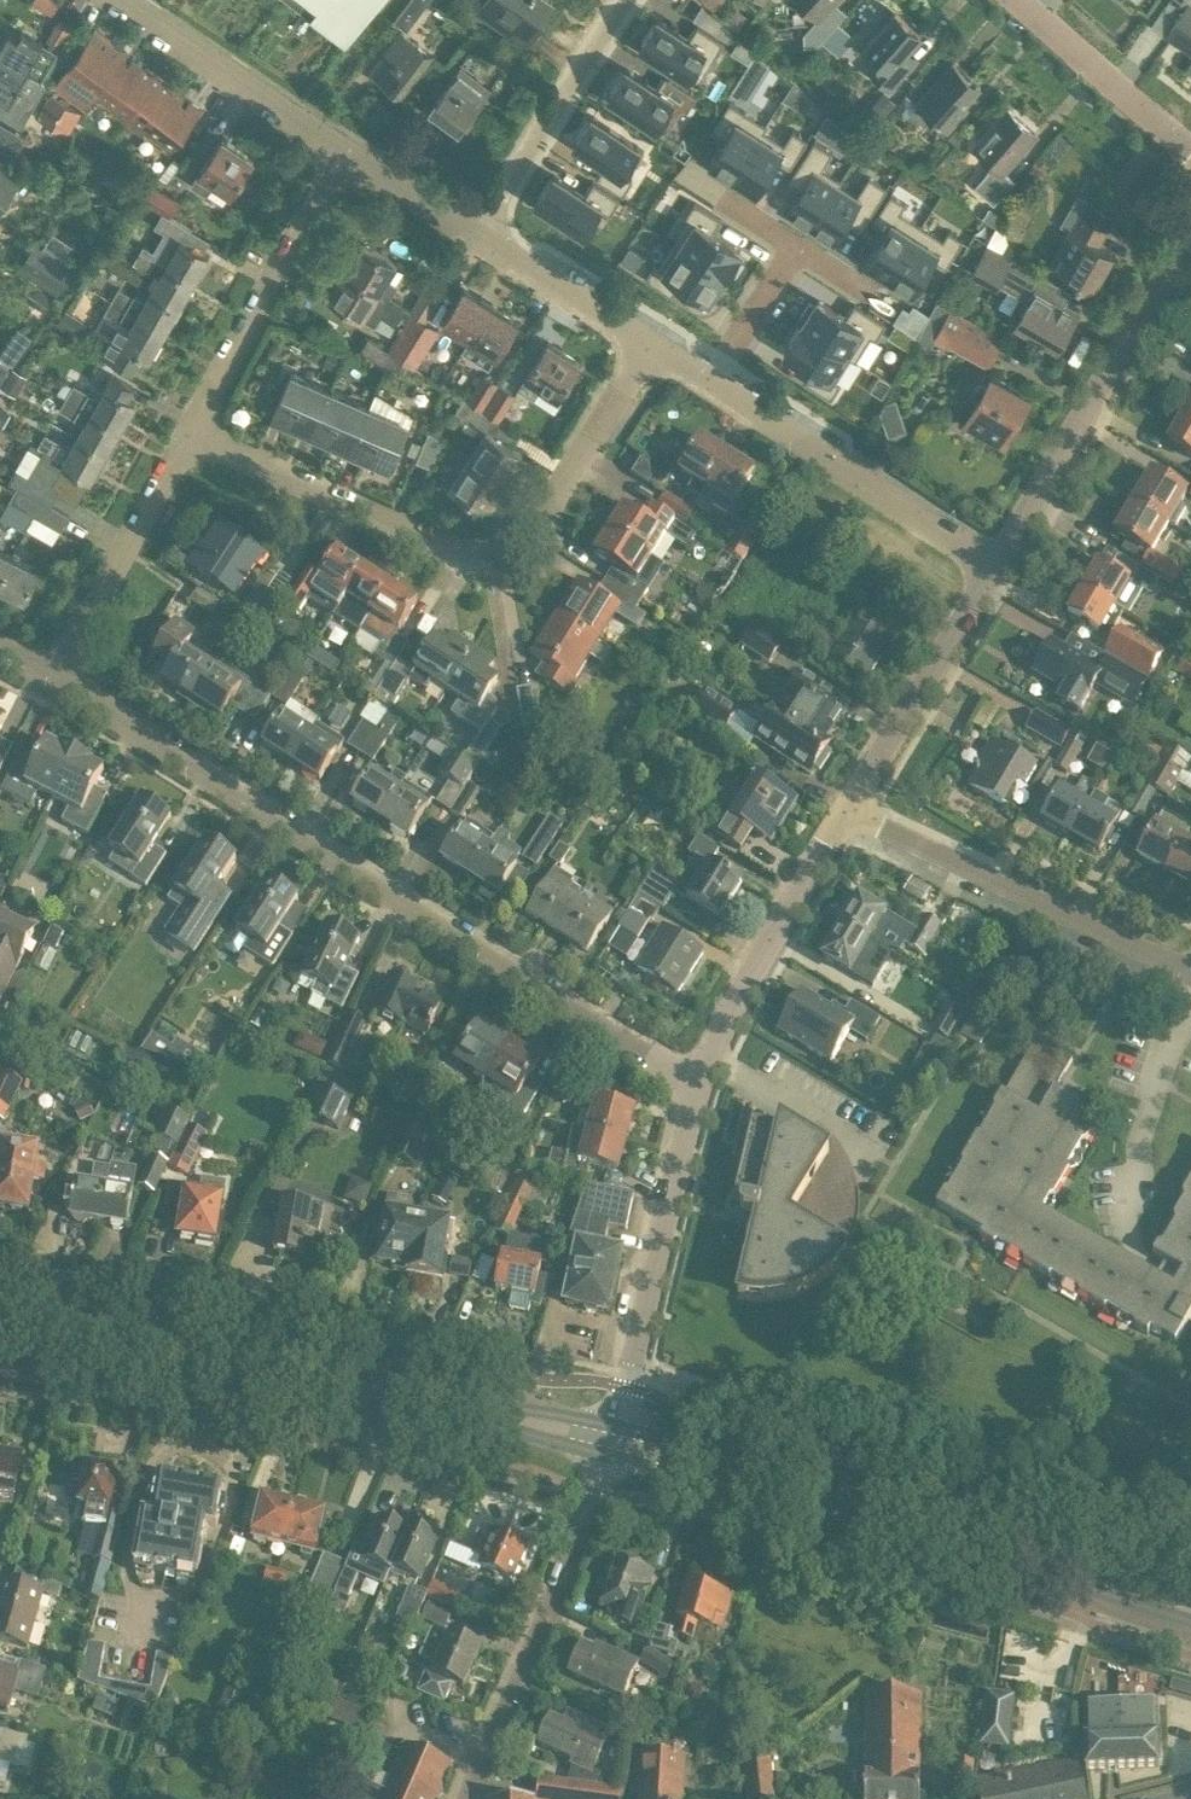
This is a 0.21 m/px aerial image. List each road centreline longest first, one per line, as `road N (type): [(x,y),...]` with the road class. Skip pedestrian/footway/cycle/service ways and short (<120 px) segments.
road 1 (residential): [(698,1079),(55,686)]
road 2 (residential): [(193,435),(466,556),(497,556),(532,536),(654,344)]
road 3 (primary): [(492,1414),(0,1328)]
road 4 (primary): [(1136,1591),(740,1474)]
road 5 (residential): [(993,562),(654,344)]
road 6 (residential): [(993,562),(1190,217)]
road 7 (residential): [(1190,976),(849,804)]
road 8 (residential): [(465,1798),(606,1454)]
road 9 (residential): [(614,1427),(698,1079)]
road 10 (residential): [(193,435),(331,146)]
road 11 (residential): [(698,1079),(766,939),(849,804)]
road 12 (residential): [(55,686),(193,435)]
road 13 (residential): [(849,804),(993,562)]
road 14 (residential): [(479,231),(633,0)]
road 15 (residential): [(331,146),(119,0)]
road 16 (residential): [(1190,153),(1015,0)]
road 17 (residential): [(654,344),(479,231)]
road 18 (residential): [(479,231),(331,146)]
road 19 (primary): [(606,1454),(687,1474),(740,1474)]
road 20 (primary): [(740,1474),(689,1445),(614,1427)]
road 21 (primary): [(614,1427),(540,1411),(492,1414)]
road 22 (primary): [(492,1414),(532,1435),(606,1454)]

